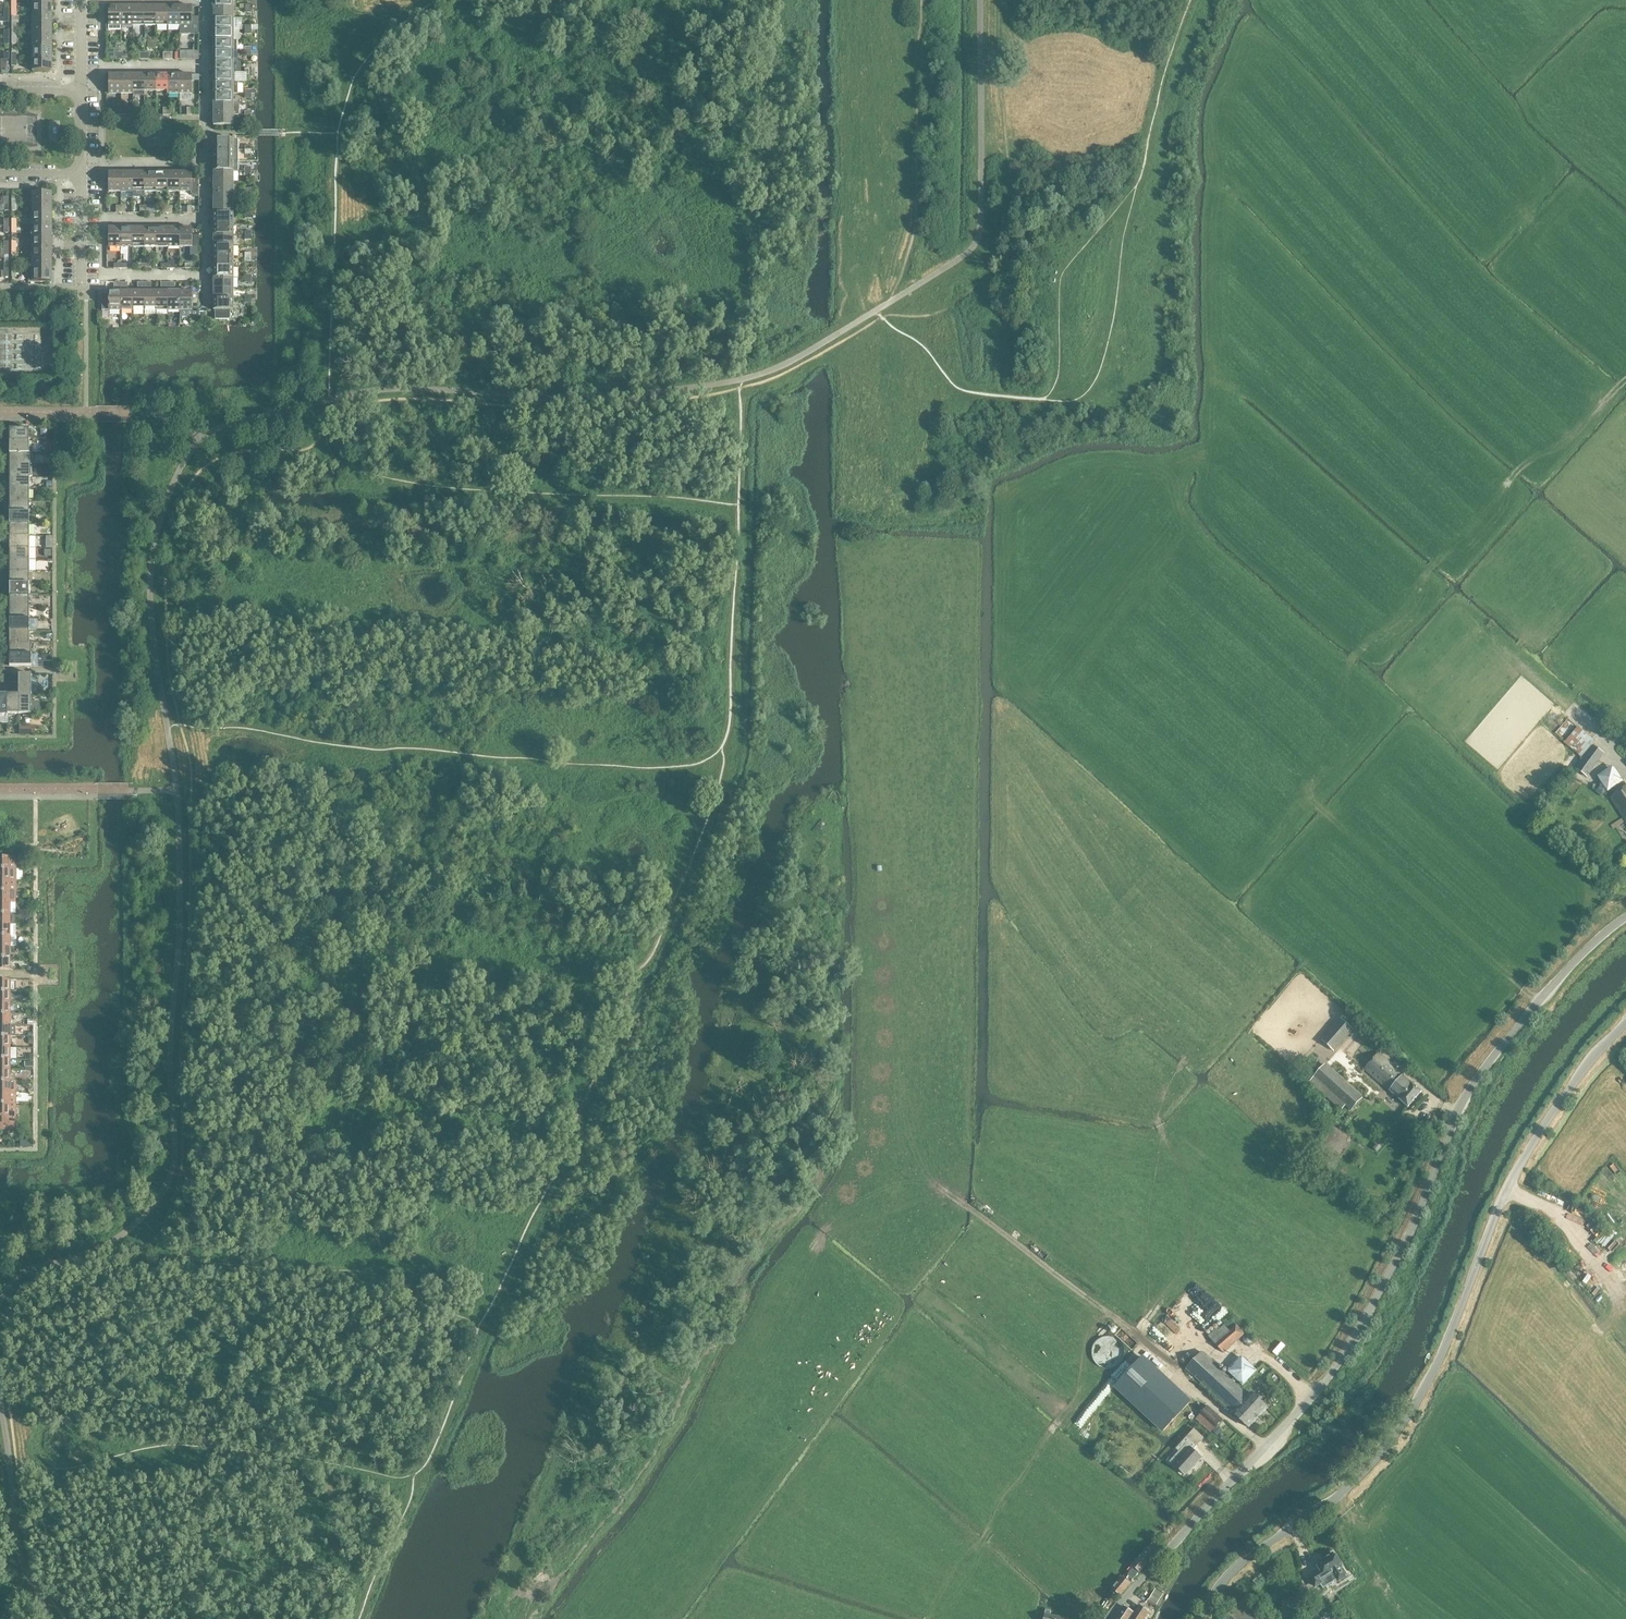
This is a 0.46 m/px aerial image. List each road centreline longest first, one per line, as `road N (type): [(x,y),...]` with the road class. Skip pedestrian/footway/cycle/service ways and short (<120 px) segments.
road 1 (unclassified): [(1106,1618),(1332,1372),(1408,1236),(1472,1086),(1563,975),(1625,918)]
road 2 (track): [(1539,1004),(1301,788),(1346,667),(1521,470),(1560,448),(1625,378)]
road 3 (unclassified): [(1200,1618),(1231,1571),(1337,1496),(1386,1446),(1433,1371),(1497,1207),(1625,1017)]
road 4 (track): [(920,1189),(968,1207),(1167,1356)]

